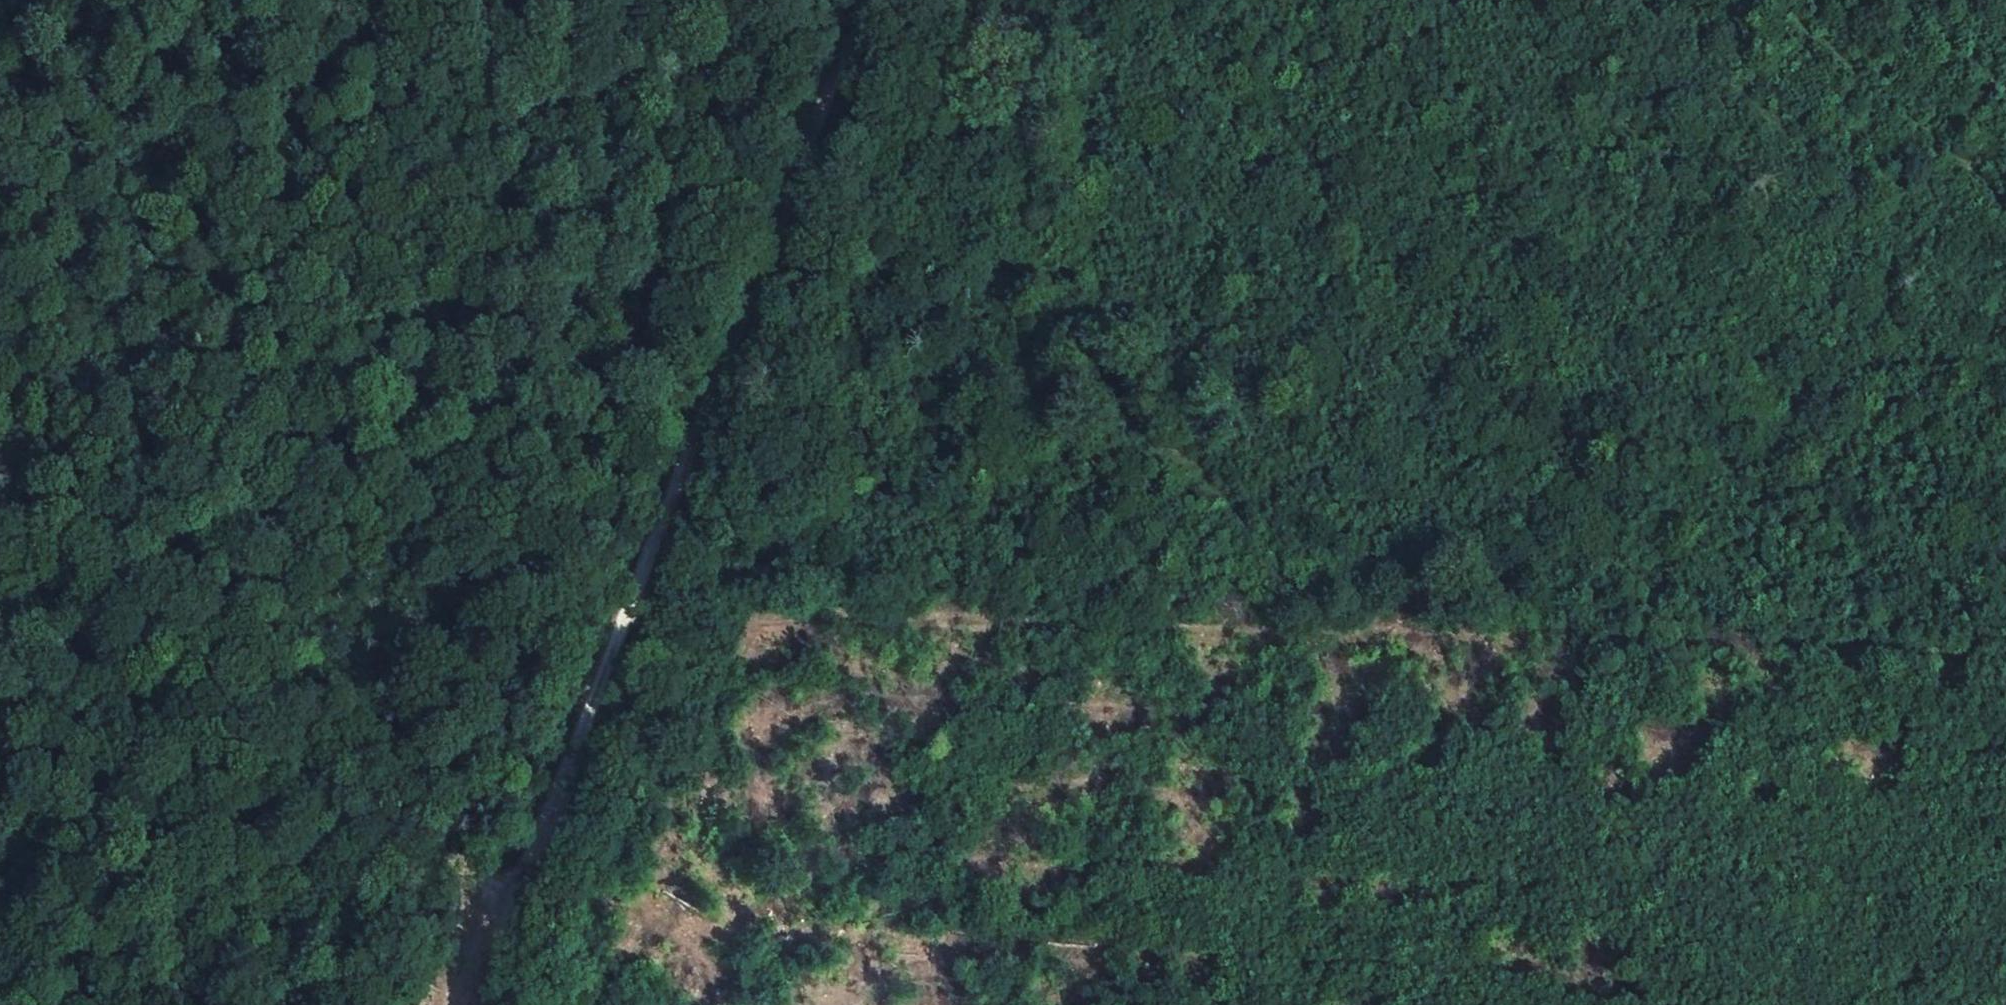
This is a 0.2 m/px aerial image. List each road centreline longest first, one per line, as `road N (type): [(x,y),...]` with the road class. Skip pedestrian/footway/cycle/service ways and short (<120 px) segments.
road 1 (track): [(477,1004),(869,0)]

